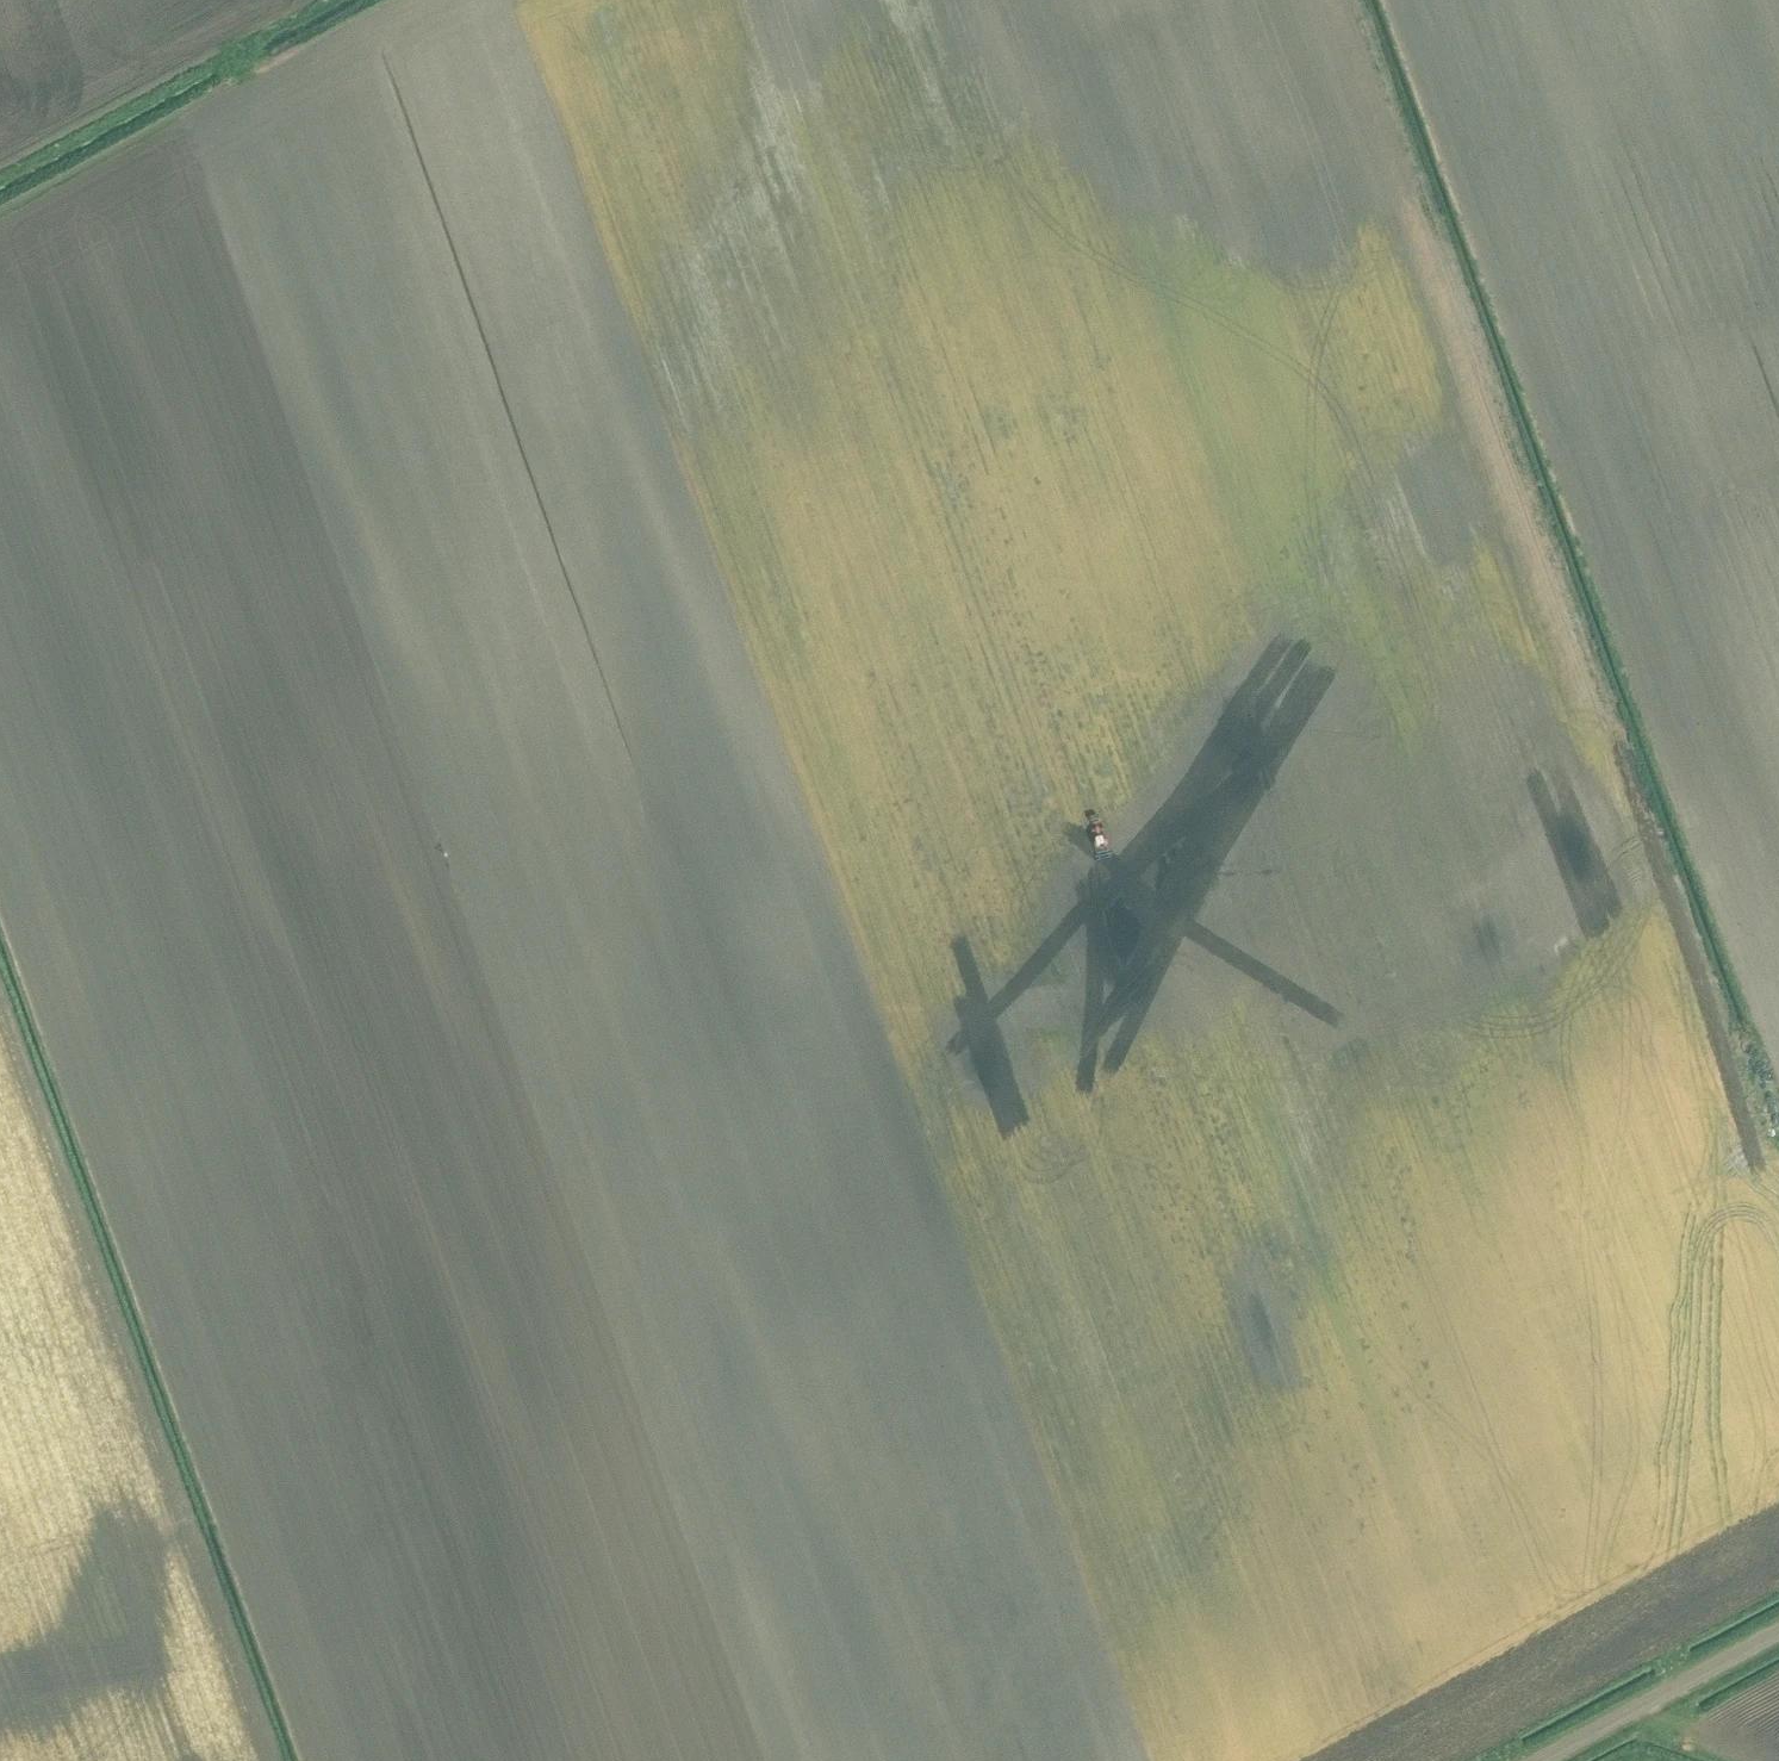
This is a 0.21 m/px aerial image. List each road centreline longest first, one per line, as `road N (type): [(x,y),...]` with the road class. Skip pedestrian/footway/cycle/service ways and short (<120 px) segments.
road 1 (unclassified): [(1535,1760),(1778,1633)]

